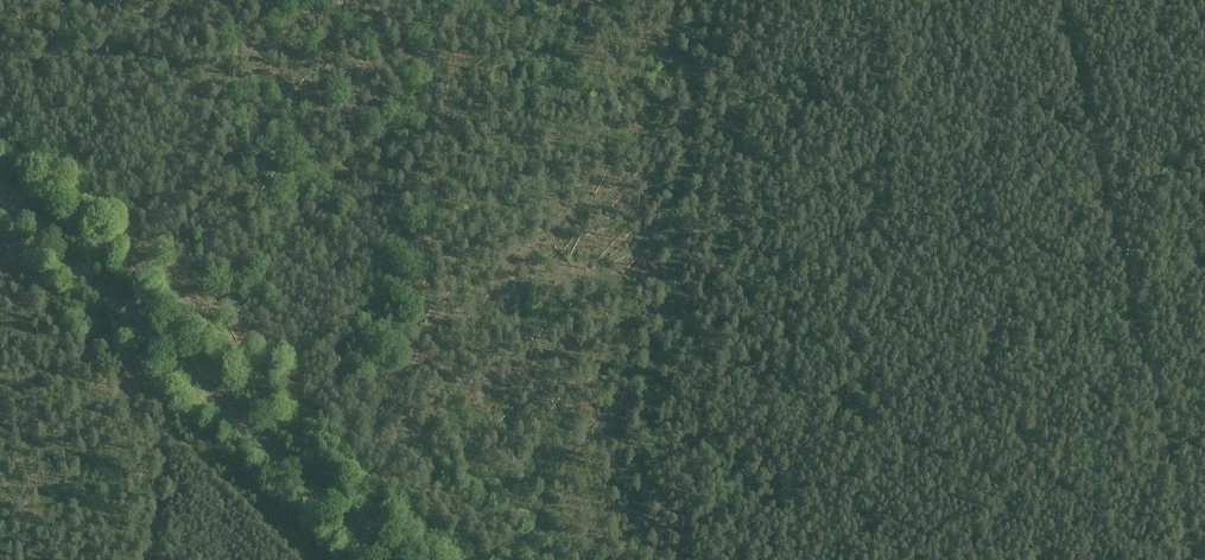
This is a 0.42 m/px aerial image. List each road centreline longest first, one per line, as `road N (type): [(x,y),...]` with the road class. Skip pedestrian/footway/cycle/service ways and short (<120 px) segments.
road 1 (track): [(1056,0),(1197,559)]
road 2 (tertiary): [(386,559),(0,197)]

